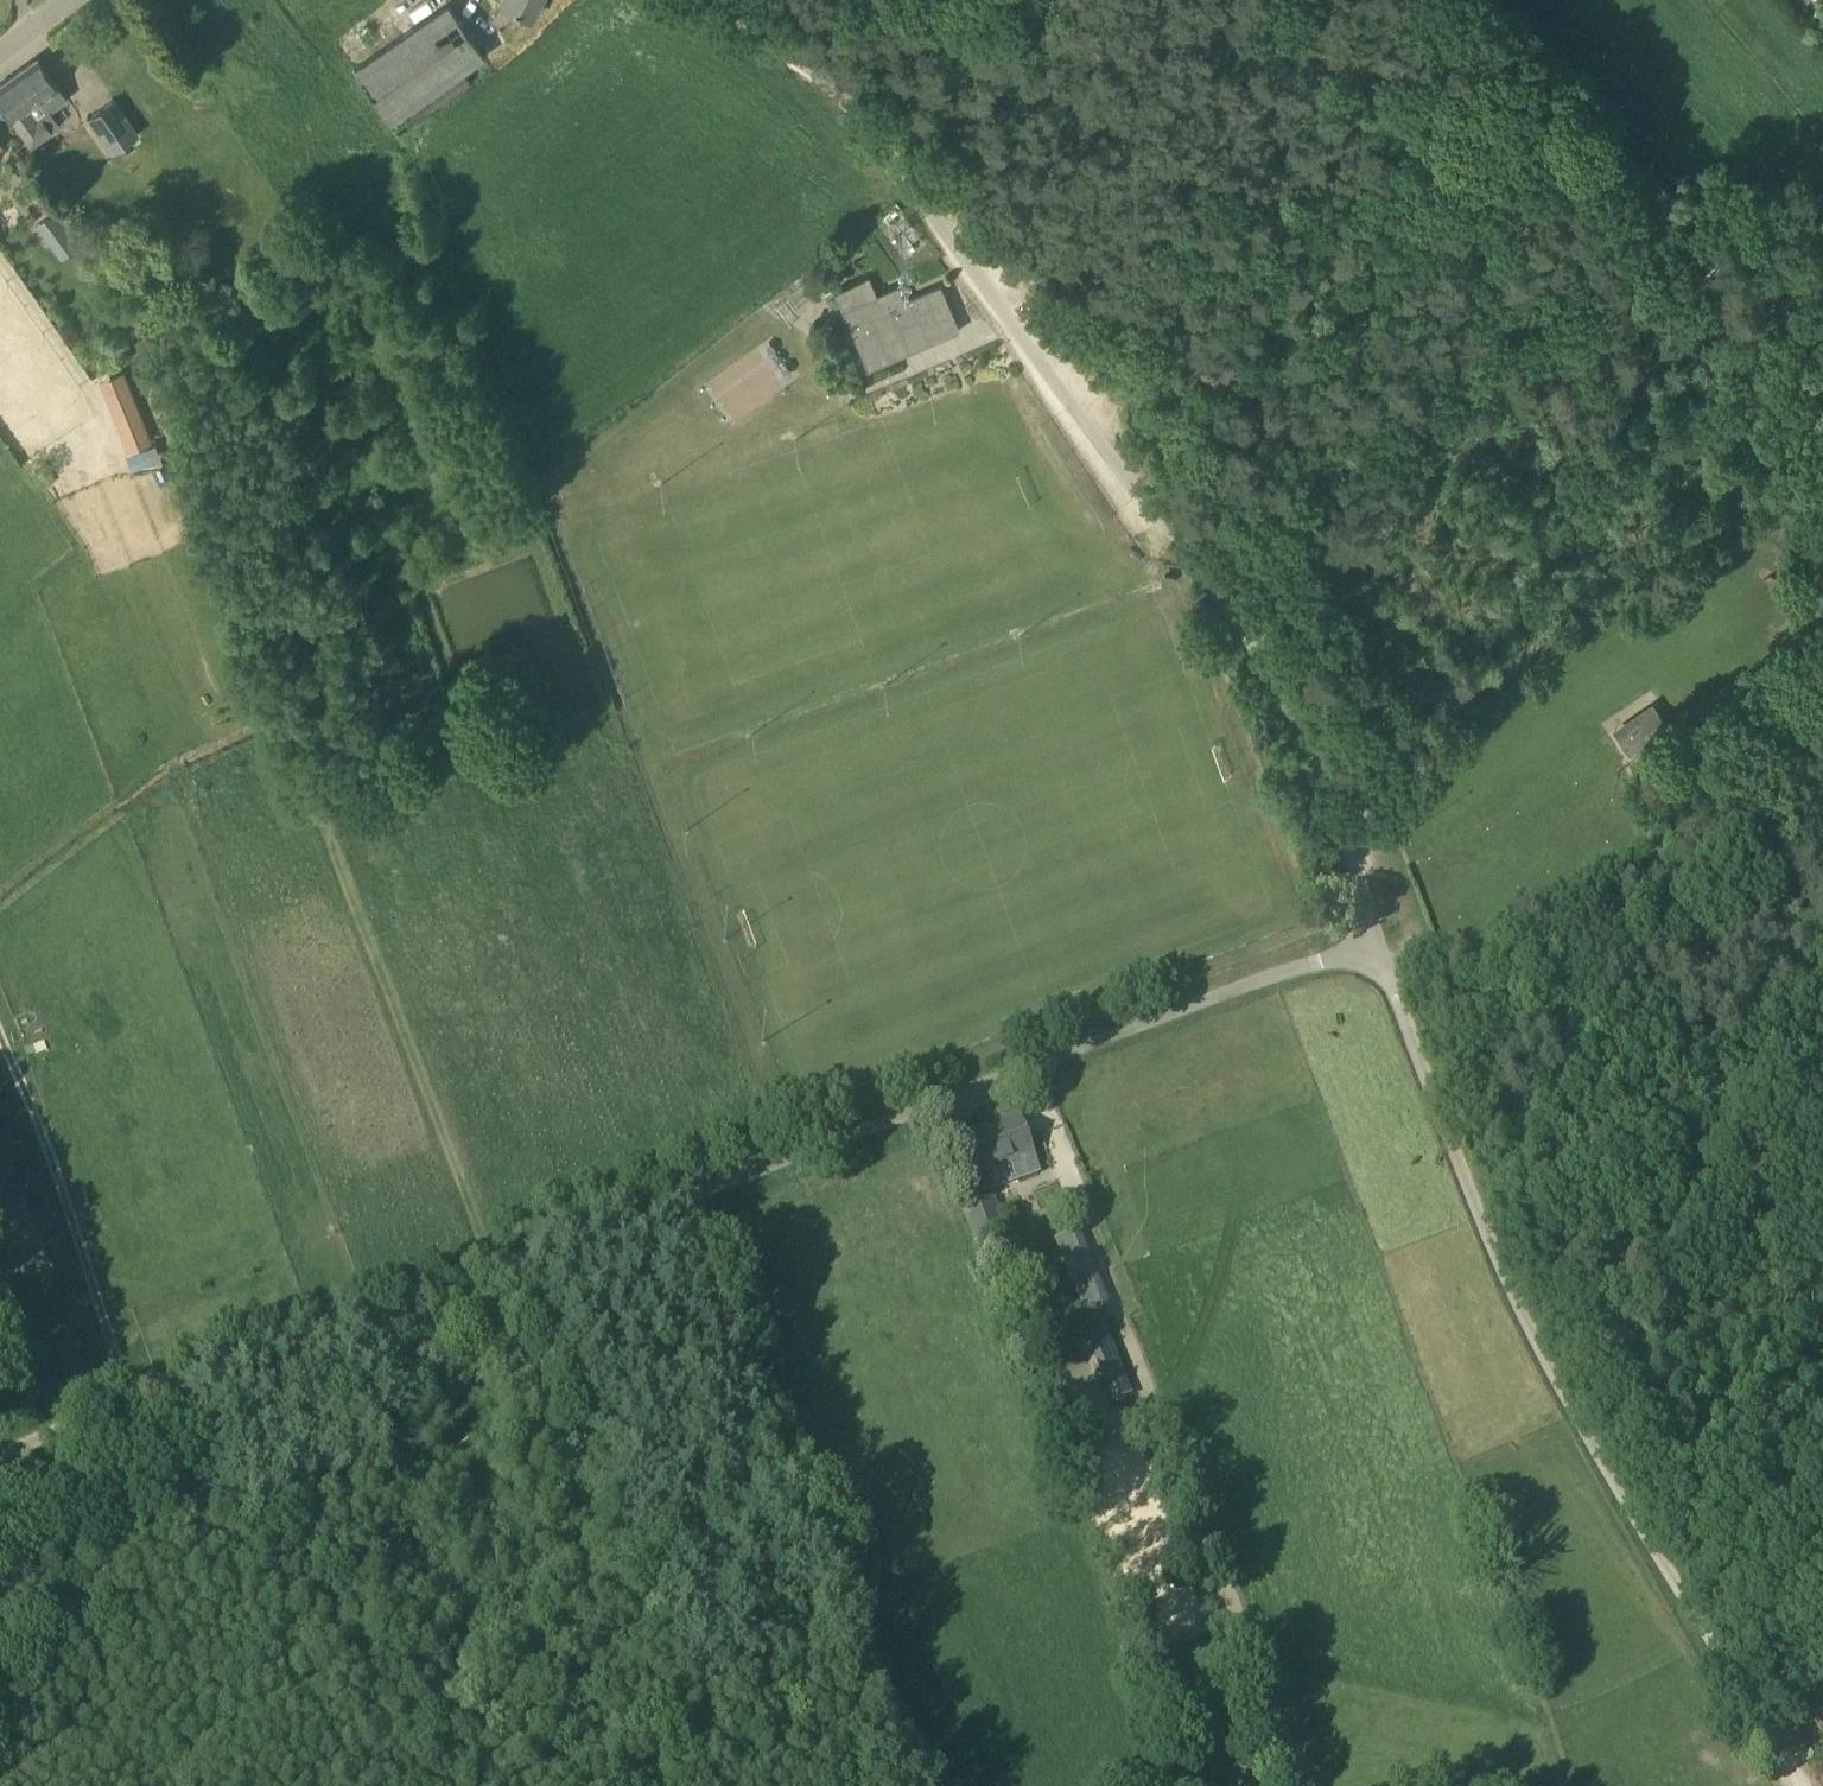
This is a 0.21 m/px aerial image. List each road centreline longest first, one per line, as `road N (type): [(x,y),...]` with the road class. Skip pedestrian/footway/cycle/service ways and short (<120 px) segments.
road 1 (unclassified): [(0,1466),(107,1416),(1062,1045),(1329,952),(1370,953)]
road 2 (unclassified): [(1370,953),(1289,740),(1207,577),(1110,435),(905,163),(805,53),(682,0)]
road 3 (unclassified): [(1801,1785),(1643,1548),(1482,1244),(1396,981),(1370,953)]
road 4 (track): [(487,1270),(317,807)]
road 5 (track): [(1822,1070),(1649,879)]

